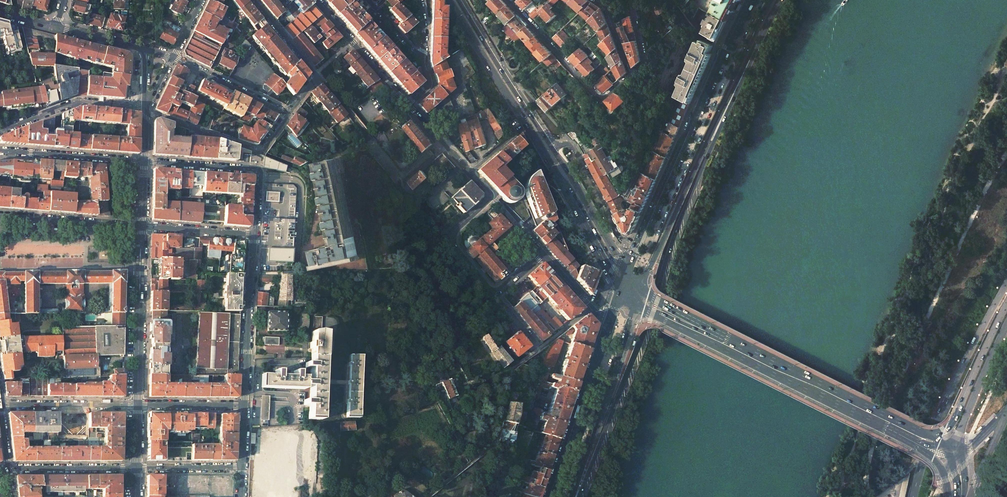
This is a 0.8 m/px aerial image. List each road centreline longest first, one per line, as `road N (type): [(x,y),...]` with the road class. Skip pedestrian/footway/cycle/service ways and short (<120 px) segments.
road 1 (primary): [(578,496),(754,51)]
road 2 (secondary): [(448,0),(622,287)]
road 3 (primary): [(924,432),(641,289)]
road 4 (primary): [(637,305),(885,425)]
road 5 (primary): [(641,289),(754,51)]
road 6 (primary): [(1006,282),(934,424),(912,496)]
road 7 (primary): [(573,496),(637,305)]
road 8 (primary): [(611,319),(552,496)]
road 9 (residential): [(657,228),(727,67),(719,63)]
road 10 (residential): [(137,405),(142,226)]
road 11 (secondary): [(553,150),(458,0)]
road 12 (residential): [(255,234),(256,169),(144,161)]
road 13 (primary): [(719,63),(647,224)]
road 14 (residential): [(506,0),(601,98),(632,73)]
road 15 (residential): [(255,234),(246,405)]
road 16 (primary): [(1006,303),(954,421),(924,432)]
road 17 (unclassified): [(470,173),(486,195),(451,241),(495,295)]
road 18 (residential): [(0,131),(78,101),(146,107)]
road 19 (residential): [(144,161),(0,150)]
road 20 (secondary): [(628,271),(553,150)]
road 21 (residential): [(0,217),(142,226)]
road 22 (residential): [(408,104),(316,0)]
road 23 (residential): [(1,405),(137,405)]
road 24 (primary): [(950,446),(1006,323)]
road 25 (residential): [(173,57),(289,114)]
road 26 (residential): [(136,468),(8,468)]
road 27 (residential): [(319,77),(397,177)]
road 28 (residential): [(146,112),(263,149)]

